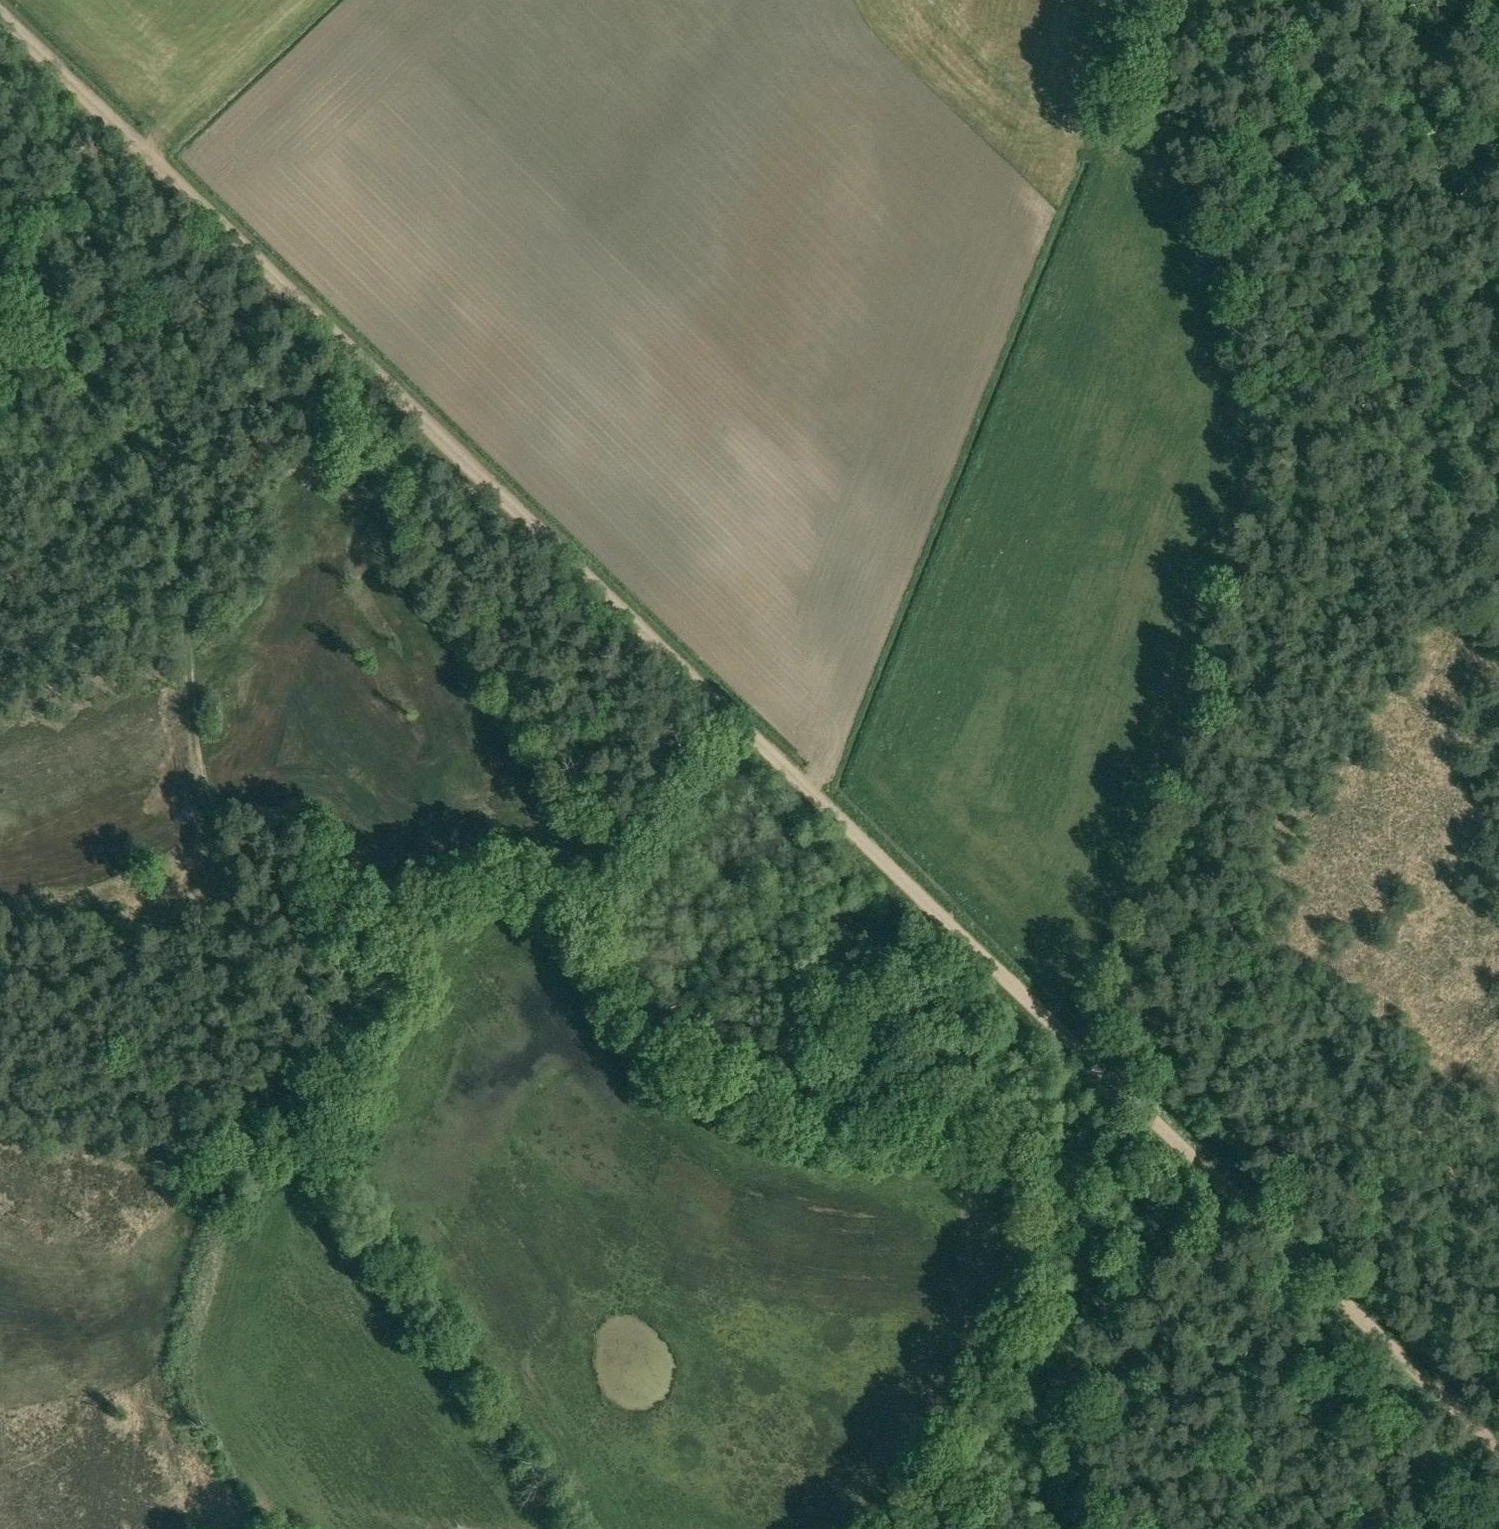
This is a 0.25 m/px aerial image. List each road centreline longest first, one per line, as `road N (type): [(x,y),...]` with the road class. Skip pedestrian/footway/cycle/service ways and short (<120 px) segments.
road 1 (track): [(1498,1453),(0,20)]
road 2 (track): [(1498,131),(1384,0)]

